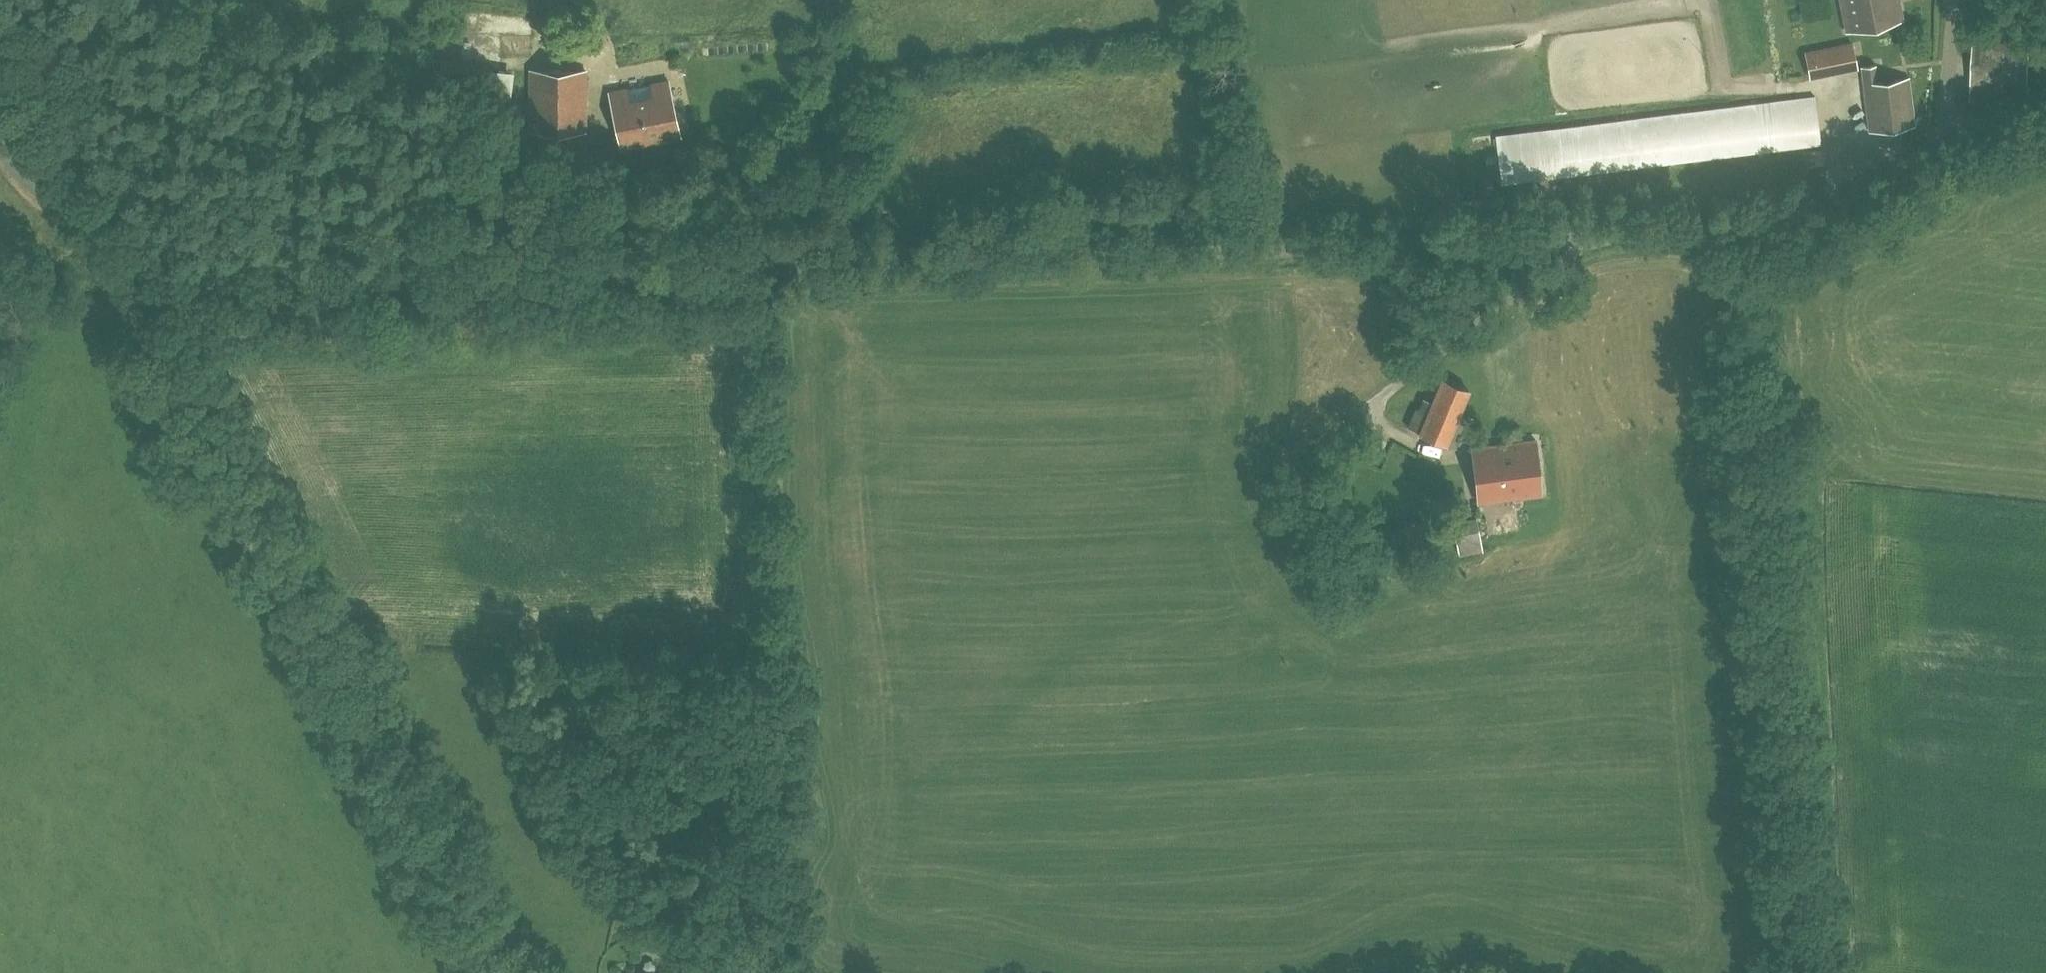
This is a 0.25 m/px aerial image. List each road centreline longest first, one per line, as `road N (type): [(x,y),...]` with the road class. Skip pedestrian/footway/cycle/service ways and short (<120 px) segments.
road 1 (unclassified): [(123,293),(153,285),(1725,237),(1801,225),(1947,163)]
road 2 (unclassified): [(498,972),(123,293)]
road 3 (unclassified): [(123,293),(77,227),(0,148)]
road 4 (unclassified): [(1947,163),(1955,0)]

